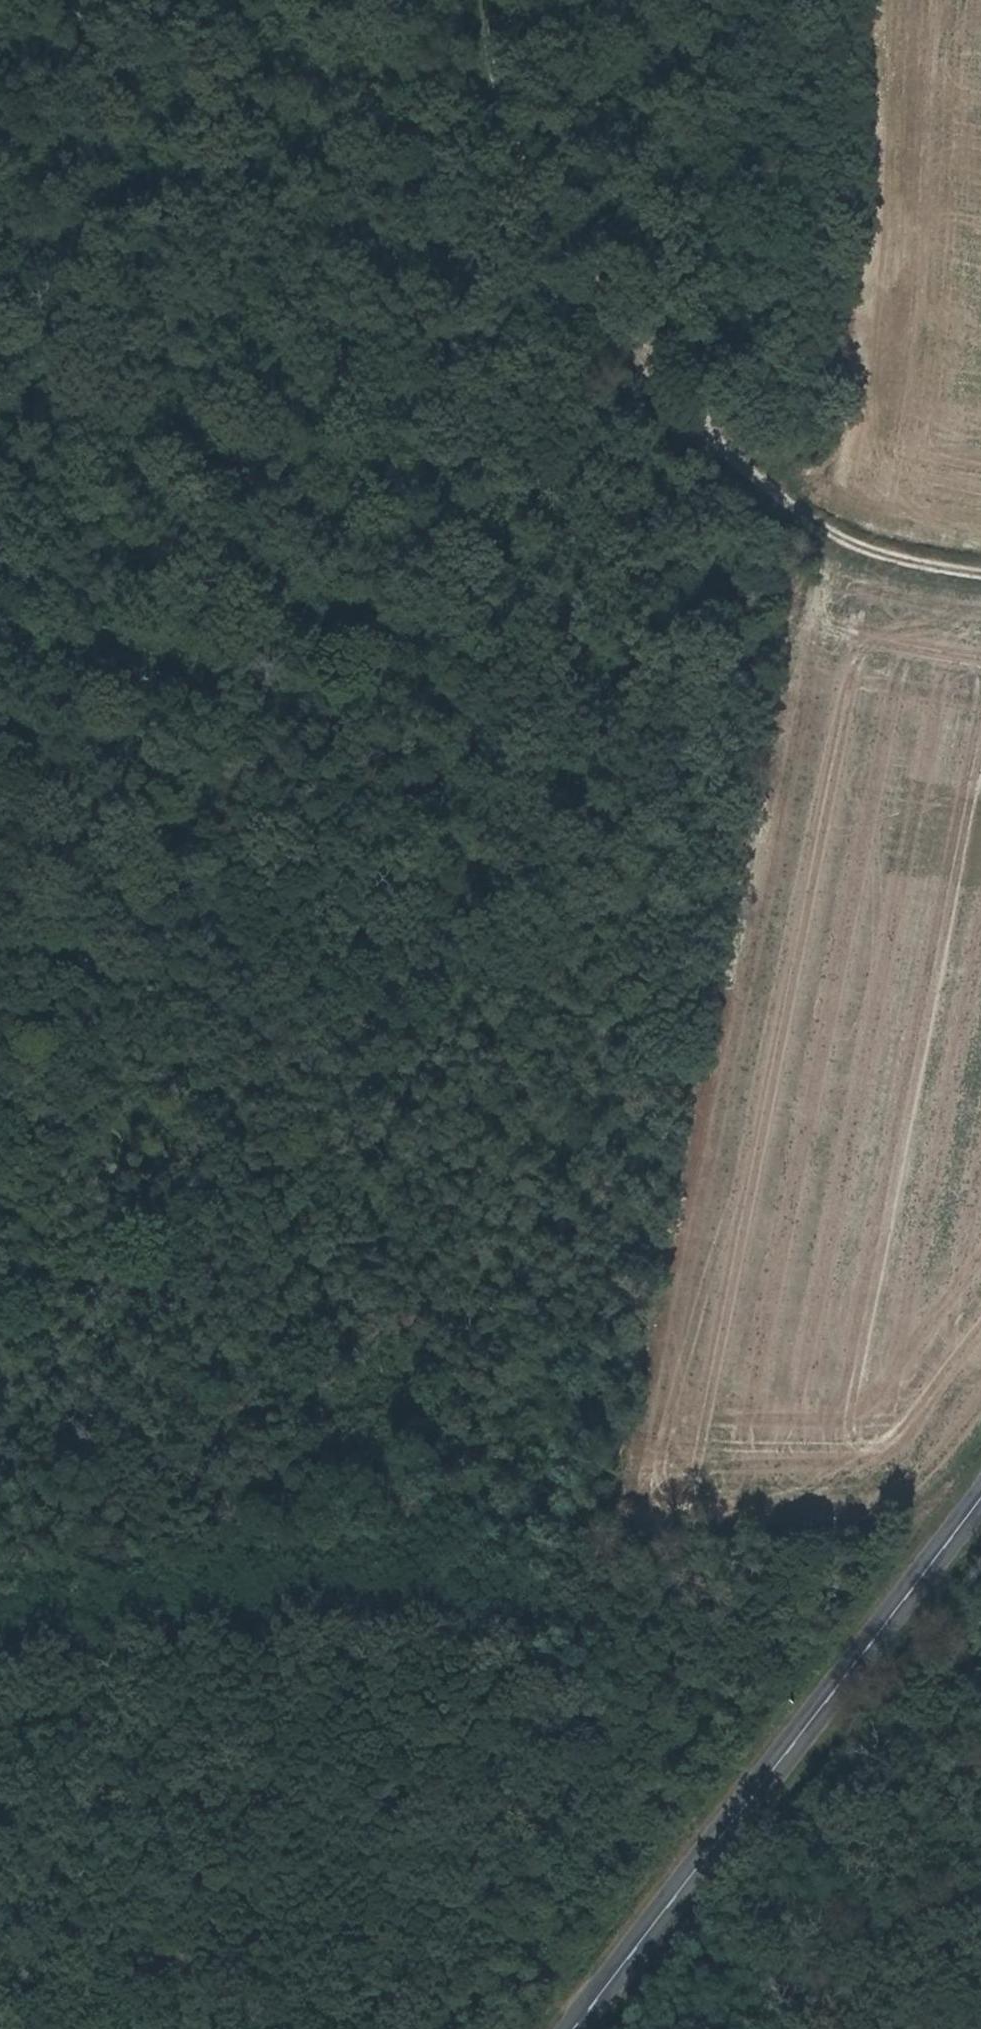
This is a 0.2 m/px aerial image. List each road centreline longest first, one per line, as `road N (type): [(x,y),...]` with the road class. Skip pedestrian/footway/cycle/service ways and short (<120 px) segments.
road 1 (track): [(980,578),(828,546),(522,279),(459,40),(459,0)]
road 2 (secondary): [(980,1504),(579,2028)]

